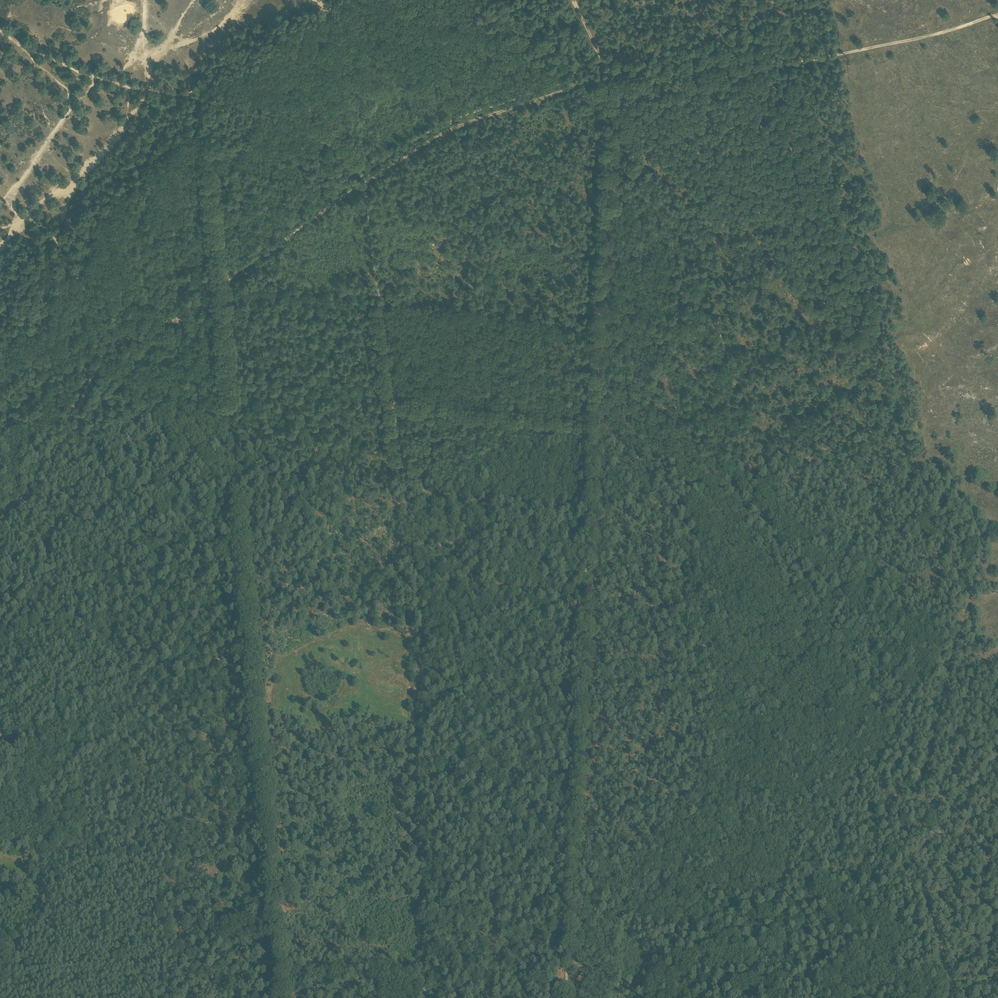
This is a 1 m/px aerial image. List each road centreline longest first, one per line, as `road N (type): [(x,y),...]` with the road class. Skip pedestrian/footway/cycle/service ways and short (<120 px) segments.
road 1 (track): [(649,997),(696,975),(759,964),(794,947),(891,733),(873,666),(838,616),(762,545),(749,523),(731,464),(733,365),(723,334),(694,269),(659,228),(613,117)]
road 2 (track): [(611,78),(664,167),(802,300),(909,375),(966,596),(928,759),(951,812),(922,881),(952,997)]
road 3 (track): [(585,78),(442,135),(368,181),(419,587),(424,965)]
road 4 (track): [(568,997),(613,117),(585,78)]
road 5 (track): [(767,65),(811,239),(849,240),(878,306),(940,348),(976,433),(969,484),(997,516)]
road 6 (track): [(0,639),(66,629),(111,641),(121,678),(119,719),(162,761),(175,791),(159,874),(167,994)]
road 7 (track): [(0,997),(45,872),(78,833),(101,752),(124,726)]
road 8 (track): [(572,79),(444,122),(366,171)]
road 9 (track): [(147,89),(93,163),(0,247)]
road 10 (track): [(590,591),(417,574)]
road 11 (track): [(262,997),(304,970),(424,965)]
road 12 (track): [(0,32),(91,76),(147,89)]
road 13 (track): [(611,78),(767,65)]
road 14 (track): [(250,0),(210,36),(154,55),(147,89)]
road 15 (track): [(0,526),(34,501),(80,418)]
road 16 (track): [(190,97),(272,110),(320,134)]

